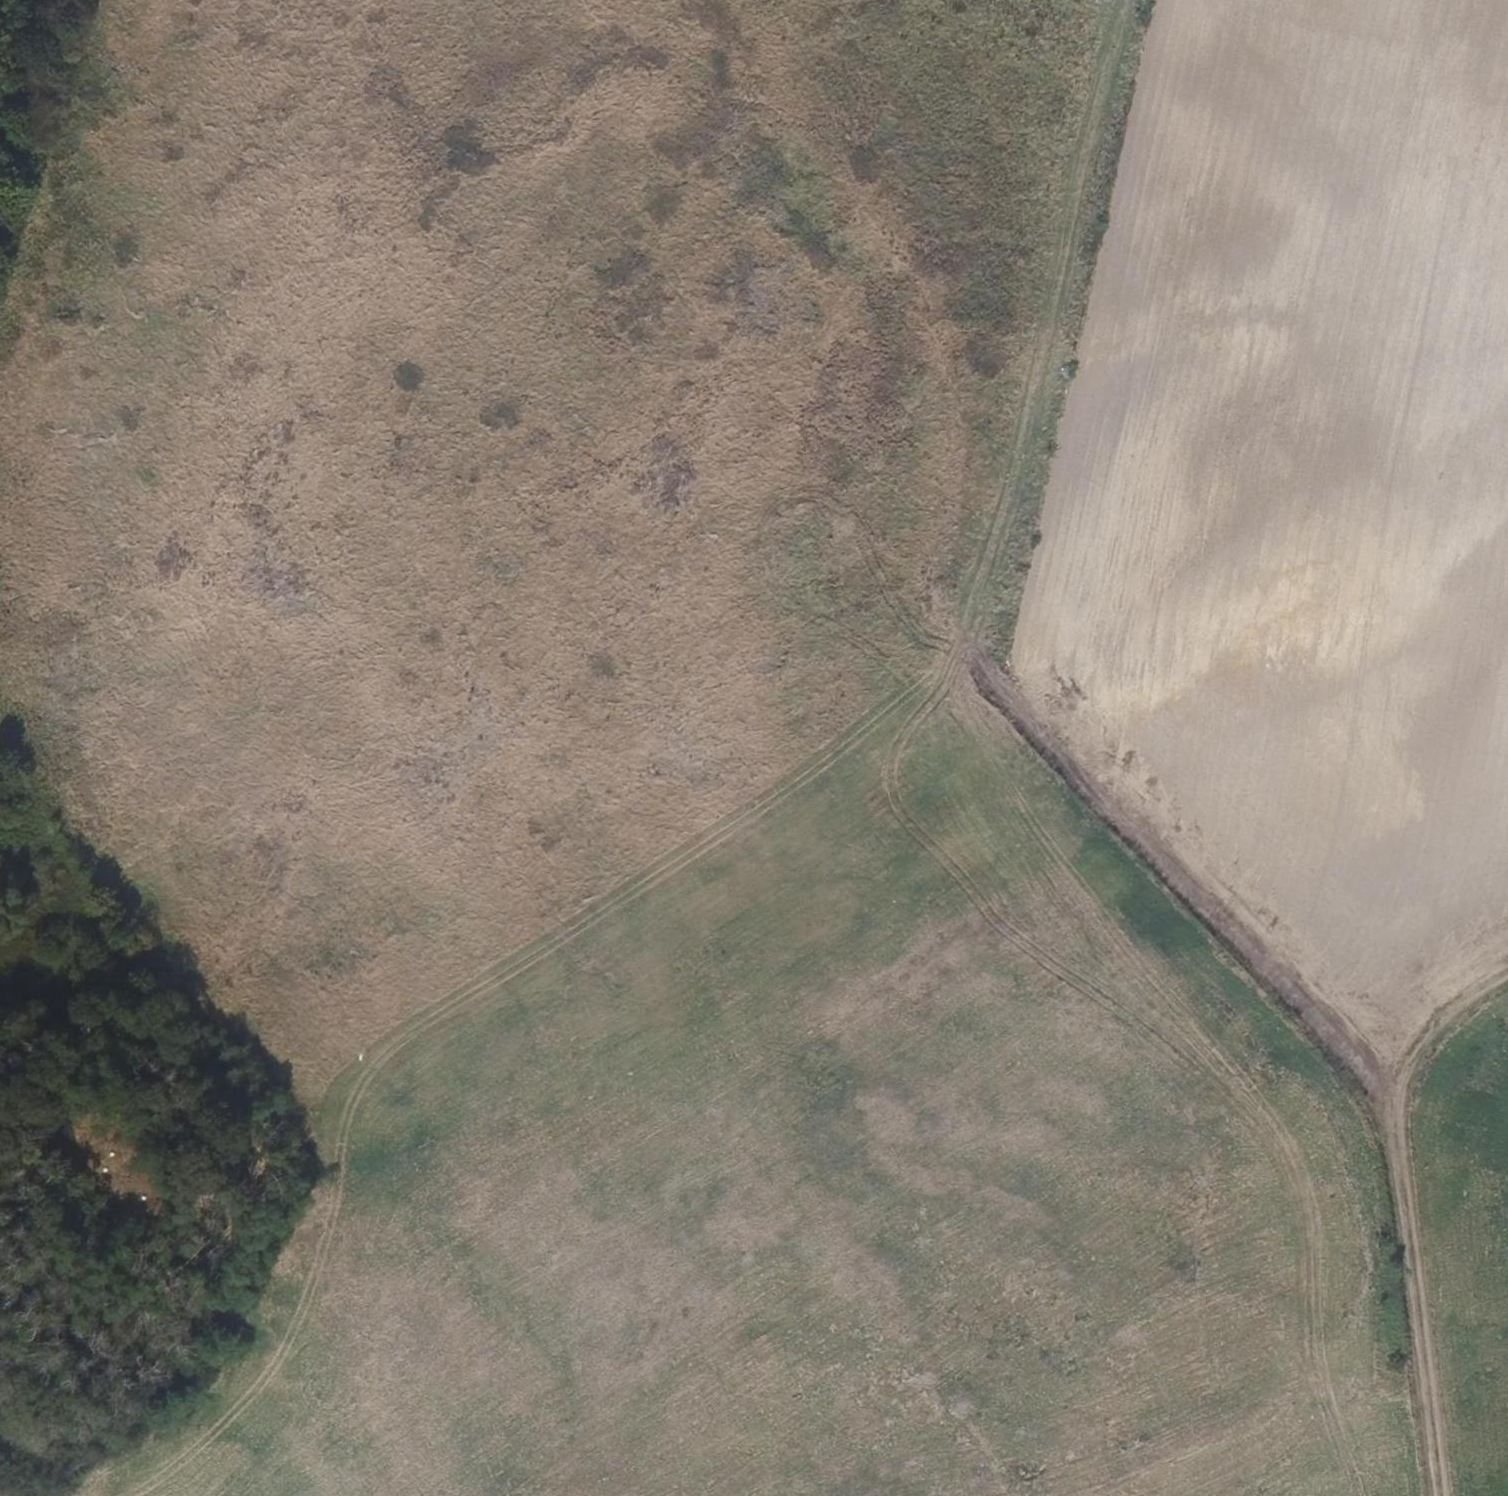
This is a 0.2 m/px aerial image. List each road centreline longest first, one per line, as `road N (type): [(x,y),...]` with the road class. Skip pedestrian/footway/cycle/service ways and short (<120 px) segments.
road 1 (track): [(1434,1495),(1390,1078),(1420,1030),(1507,965)]

